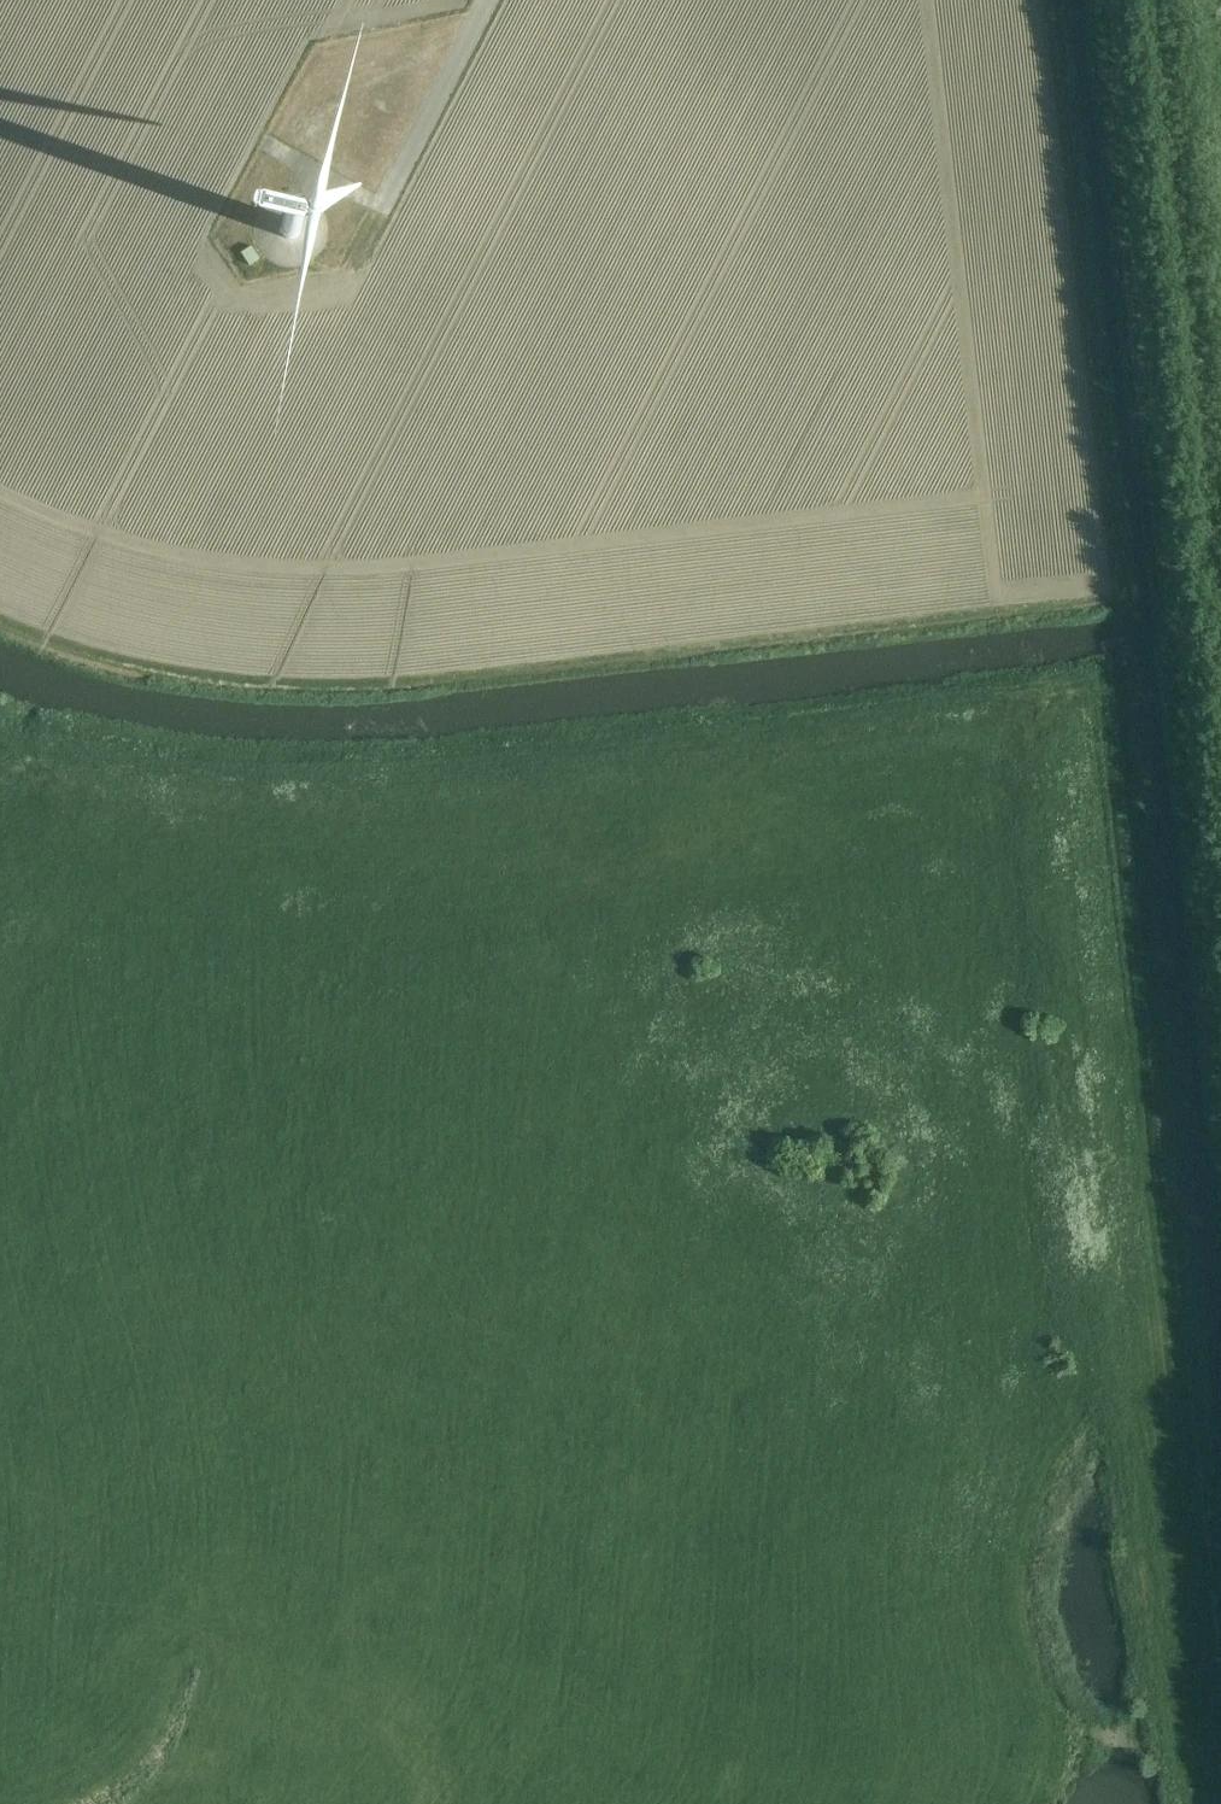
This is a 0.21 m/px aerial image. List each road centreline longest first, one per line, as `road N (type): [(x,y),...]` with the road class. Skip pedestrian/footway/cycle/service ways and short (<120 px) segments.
road 1 (unclassified): [(1220,496),(1166,0)]

